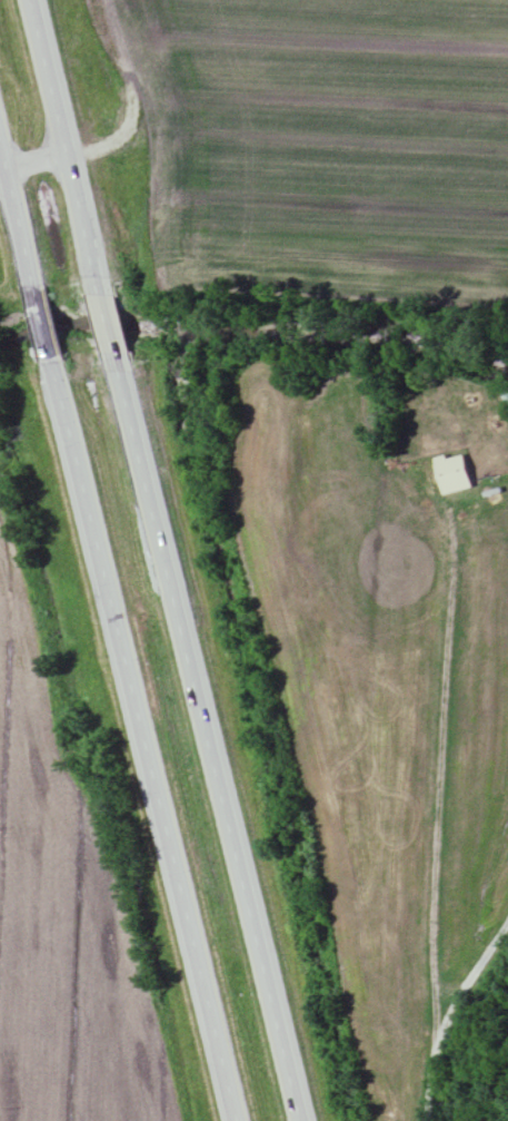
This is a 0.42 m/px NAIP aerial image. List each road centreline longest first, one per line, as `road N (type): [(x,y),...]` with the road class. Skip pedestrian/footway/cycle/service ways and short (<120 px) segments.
road 1 (trunk): [(66,362),(247,1120)]
road 2 (trunk): [(310,1120),(130,367)]
road 3 (trunk): [(108,284),(39,0)]
road 4 (residential): [(434,1120),(439,1043),(507,946)]
road 5 (trunk): [(0,93),(46,283)]

